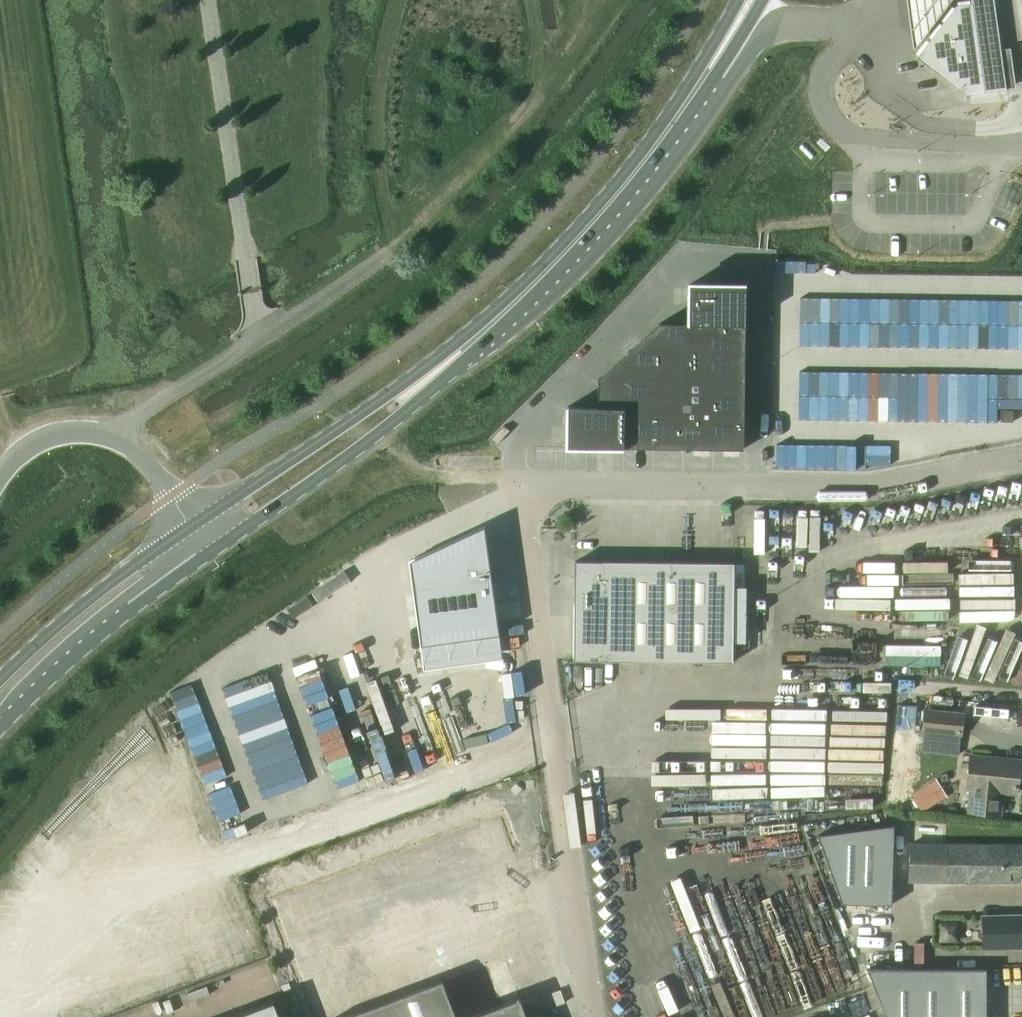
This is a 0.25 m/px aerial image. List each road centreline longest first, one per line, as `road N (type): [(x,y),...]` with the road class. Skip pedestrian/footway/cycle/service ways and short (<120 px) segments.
road 1 (residential): [(558,484),(517,478),(518,434),(686,258),(754,259),(753,484)]
road 2 (unclassified): [(588,1016),(528,538),(535,499),(558,484)]
road 3 (primary): [(444,366),(499,323),(604,215),(712,72)]
road 4 (primary): [(211,552),(328,473),(444,366)]
road 5 (primary): [(444,366),(193,525)]
road 6 (primary): [(0,729),(148,596),(211,552)]
road 7 (unclassified): [(753,484),(868,489),(1021,459)]
road 8 (unclassified): [(193,525),(141,456),(98,435),(46,437),(25,448),(0,478)]
road 9 (primary): [(193,525),(0,680)]
road 10 (unclassified): [(558,484),(753,484)]
road 11 (primary): [(712,72),(775,24),(846,25)]

